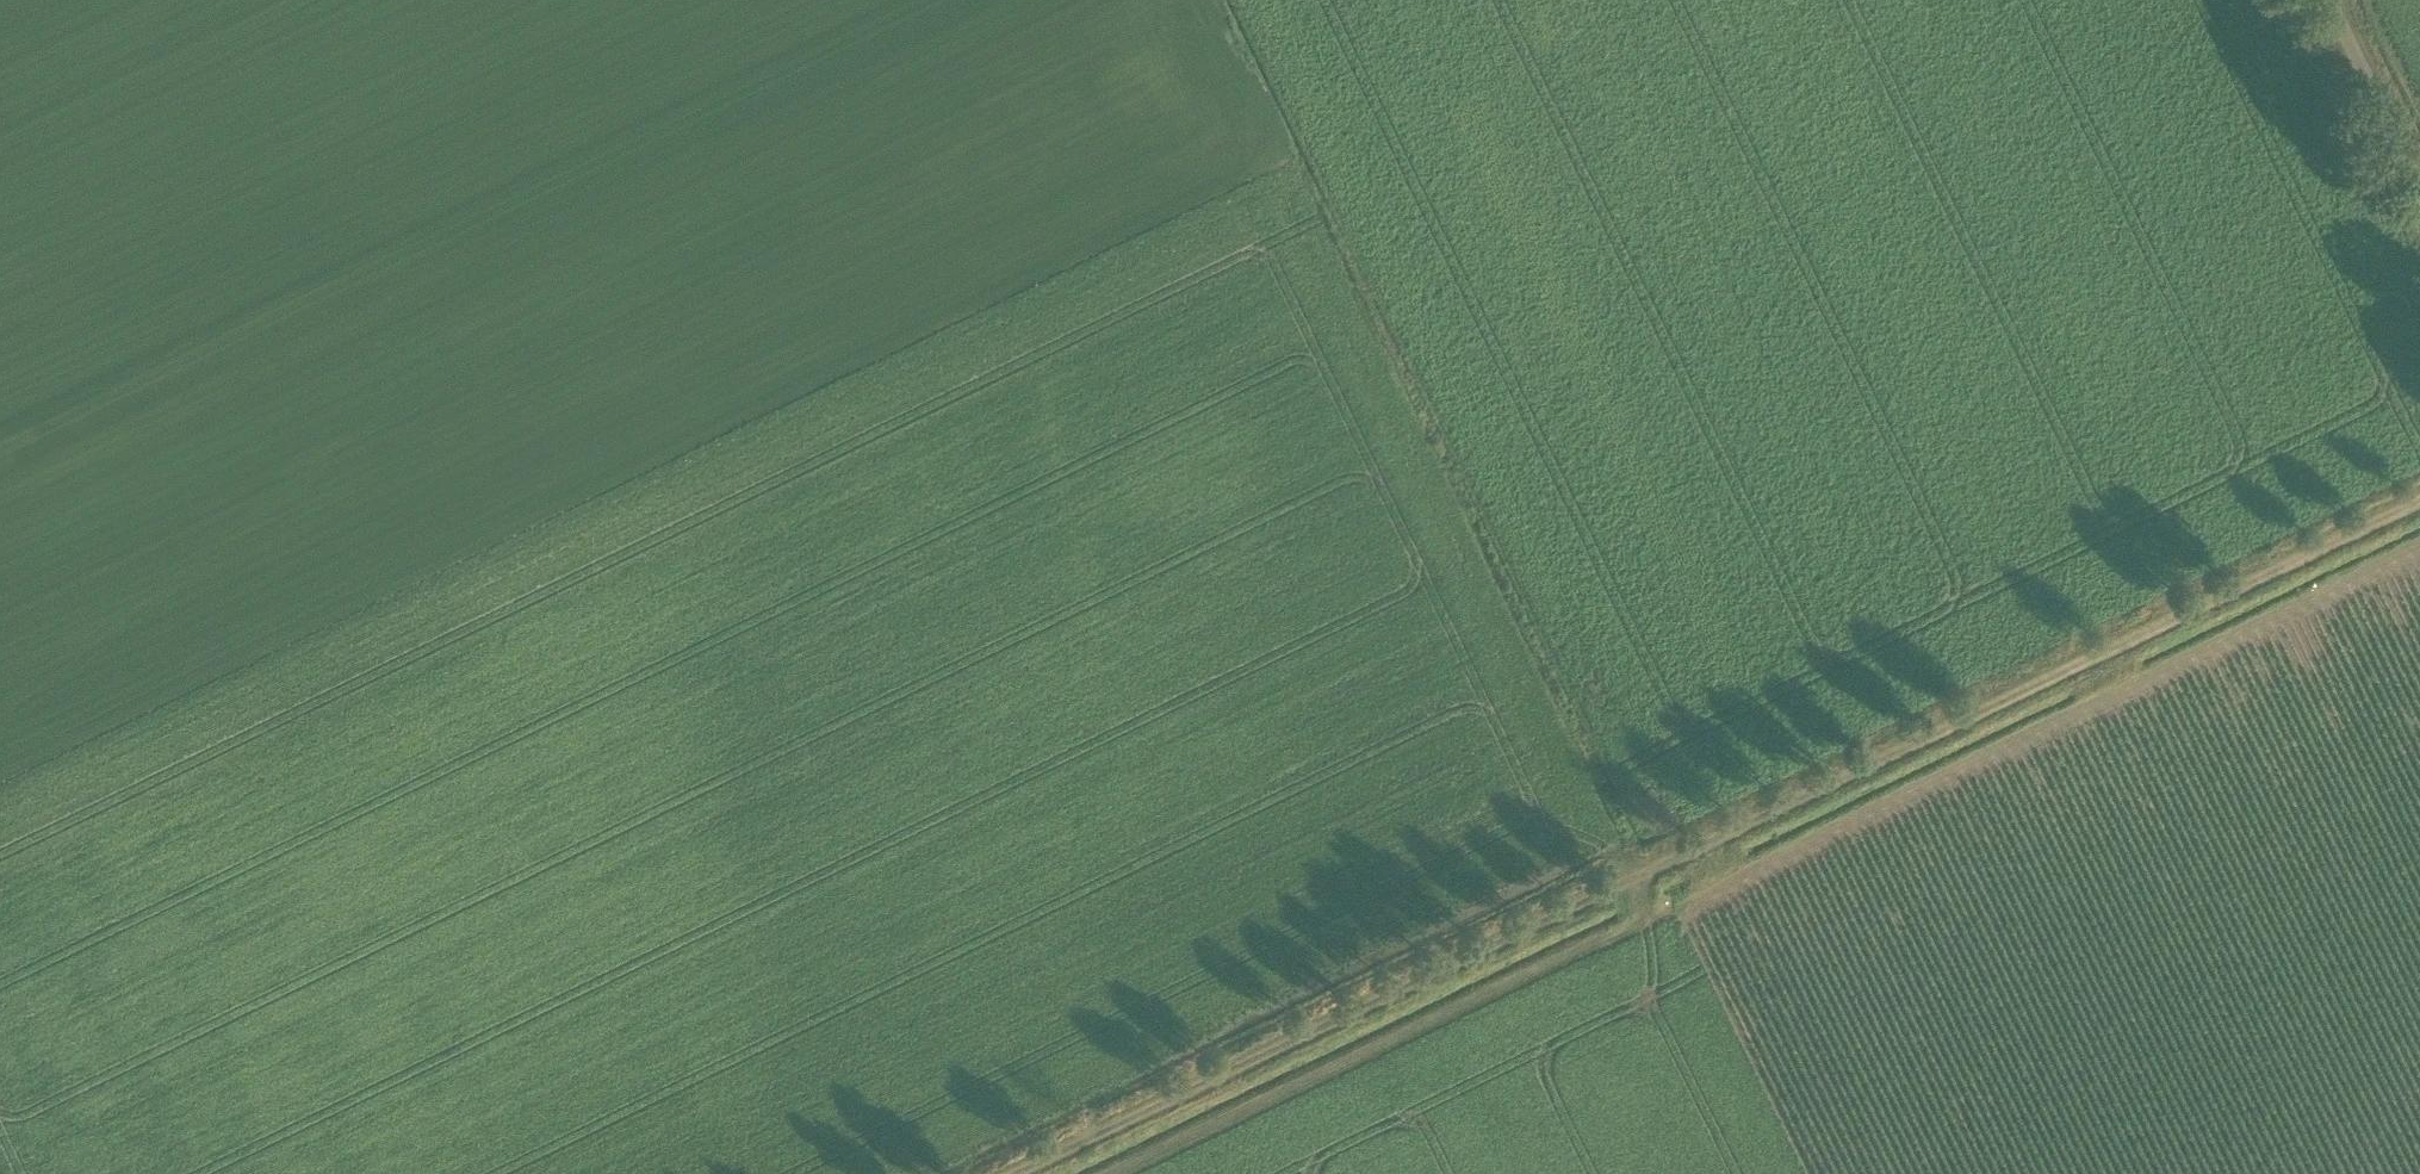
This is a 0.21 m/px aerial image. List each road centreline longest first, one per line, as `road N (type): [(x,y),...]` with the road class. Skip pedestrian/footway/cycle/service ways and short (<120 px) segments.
road 1 (track): [(2419,504),(1019,1173)]
road 2 (unclassified): [(2419,204),(2320,0)]

